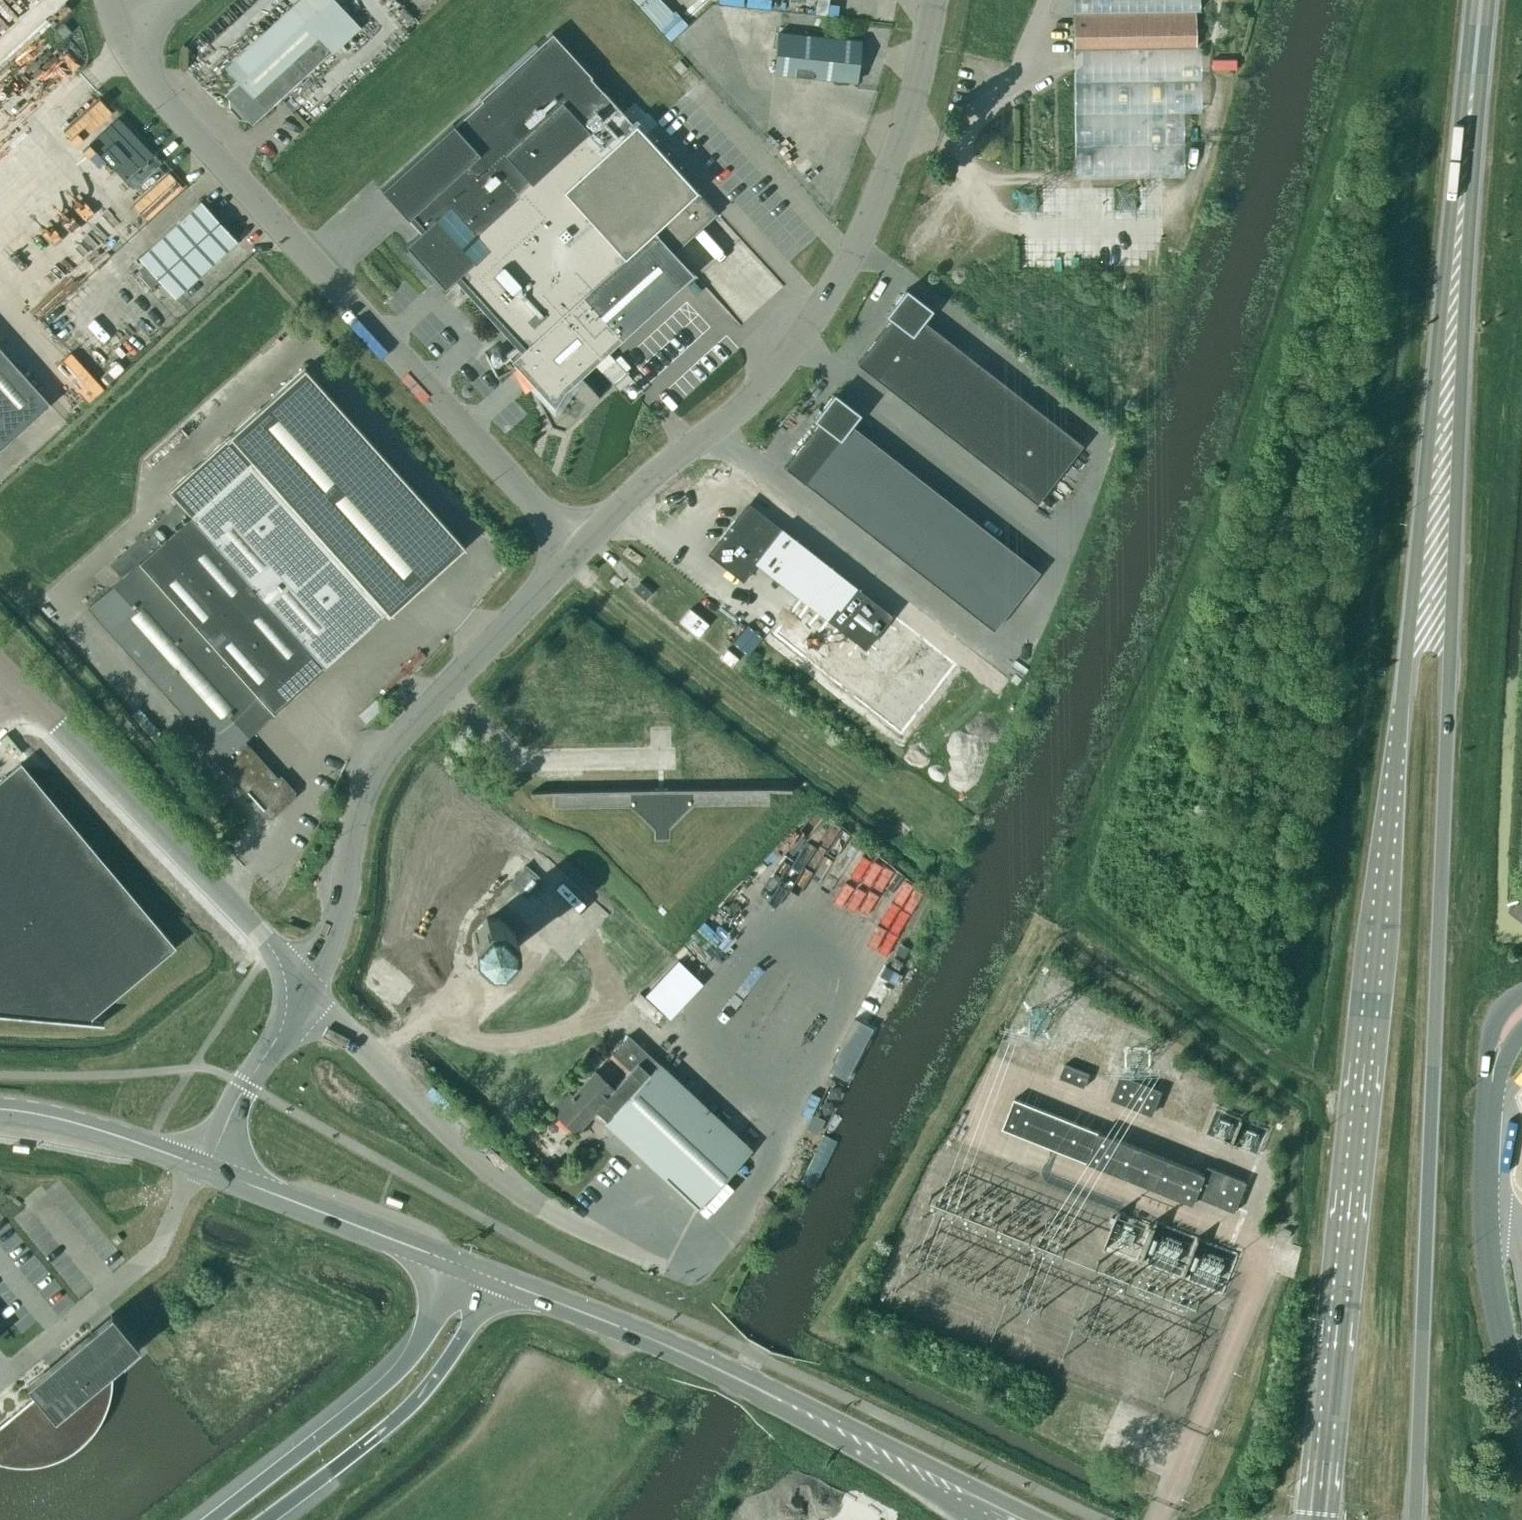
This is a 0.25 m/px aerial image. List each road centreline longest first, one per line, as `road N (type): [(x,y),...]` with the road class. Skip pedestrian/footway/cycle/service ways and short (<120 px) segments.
road 1 (trunk): [(1463,176),(1317,1519)]
road 2 (trunk): [(1414,1519),(1463,176)]
road 3 (unclassified): [(578,549),(146,81),(120,30)]
road 4 (unclassified): [(578,549),(756,393),(821,311),(871,215),(921,69),(934,0)]
road 5 (unclassified): [(294,992),(321,967),(334,937),(356,806),(372,767),(578,549)]
road 6 (unclassified): [(294,992),(269,948),(18,691)]
road 7 (motorway): [(458,1265),(391,1380),(210,1519)]
road 8 (motorway): [(269,1519),(414,1406),(499,1280)]
road 9 (unclassified): [(294,992),(543,1208)]
road 10 (trunk): [(791,1405),(499,1280)]
road 11 (secondary): [(1514,1379),(1487,1229),(1494,1068)]
road 12 (trunk): [(1044,1519),(823,1412),(791,1405)]
road 13 (tertiary): [(458,1265),(202,1168)]
road 14 (trunk): [(791,1405),(816,1429),(984,1519)]
road 15 (tertiary): [(202,1168),(81,1126),(0,1109)]
road 16 (unclassified): [(202,1168),(275,1048),(294,992)]
road 17 (trunk): [(1463,176),(1482,0)]

